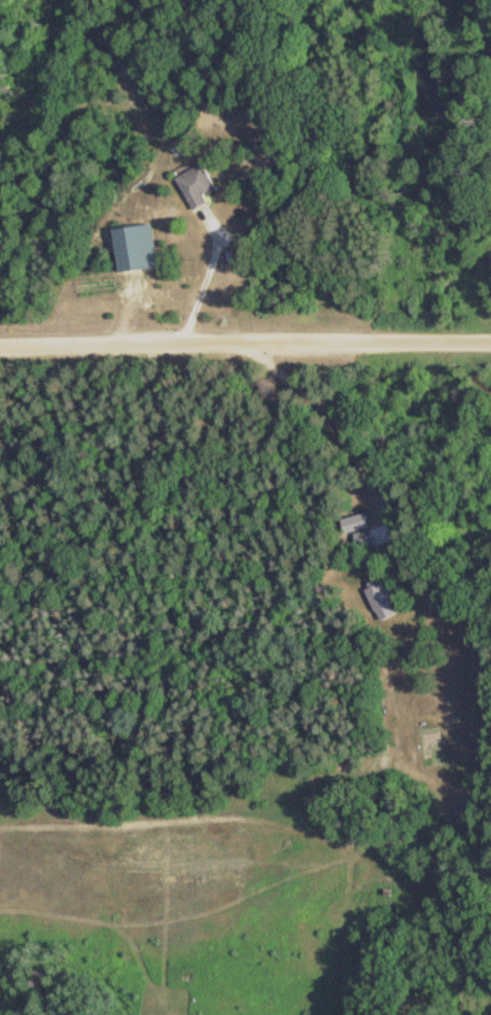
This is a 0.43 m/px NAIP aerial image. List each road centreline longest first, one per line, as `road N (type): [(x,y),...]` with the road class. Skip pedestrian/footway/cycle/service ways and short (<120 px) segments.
road 1 (residential): [(0,319),(490,320)]

